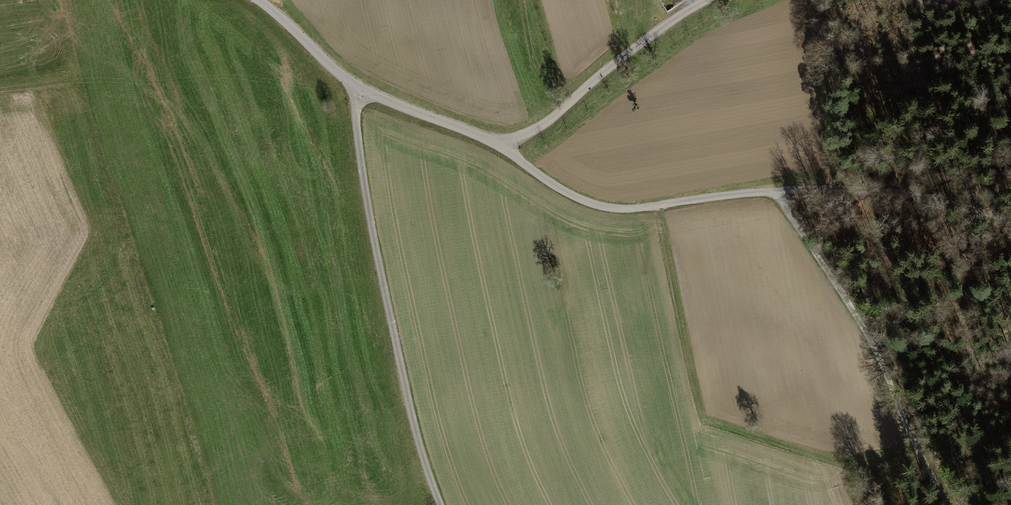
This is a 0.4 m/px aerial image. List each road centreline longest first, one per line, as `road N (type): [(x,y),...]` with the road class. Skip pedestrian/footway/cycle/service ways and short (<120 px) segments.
road 1 (track): [(502,146),(590,202),(625,207),(777,186),(886,182),(1010,222)]
road 2 (residential): [(441,504),(389,309),(362,153),(361,95)]
road 3 (residential): [(361,95),(502,146),(539,130),(669,23),(712,0)]
road 4 (track): [(777,186),(958,504)]
road 5 (residential): [(361,95),(255,0)]

